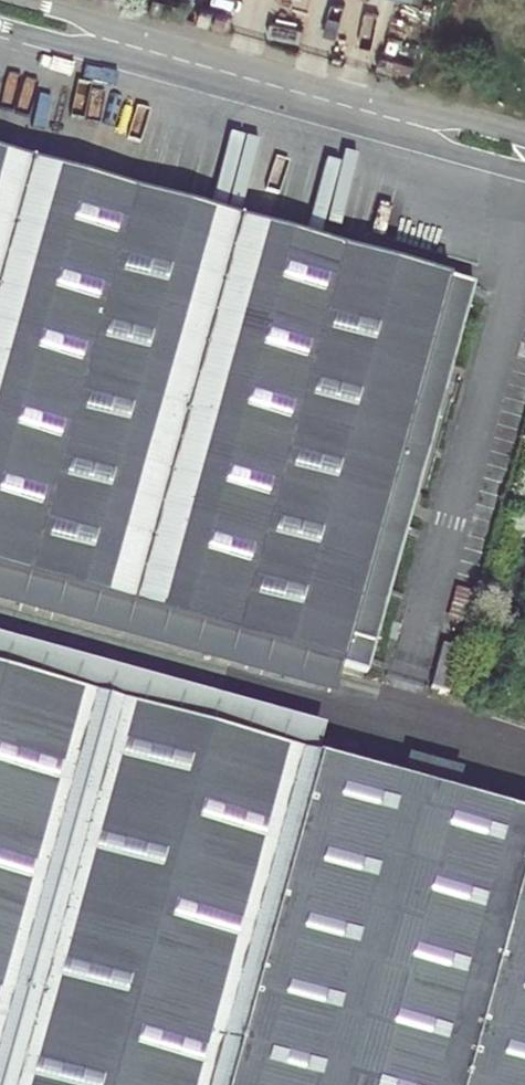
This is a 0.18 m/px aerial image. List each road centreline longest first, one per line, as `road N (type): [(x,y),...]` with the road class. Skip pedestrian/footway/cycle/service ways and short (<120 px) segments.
road 1 (residential): [(524,153),(0,9)]

